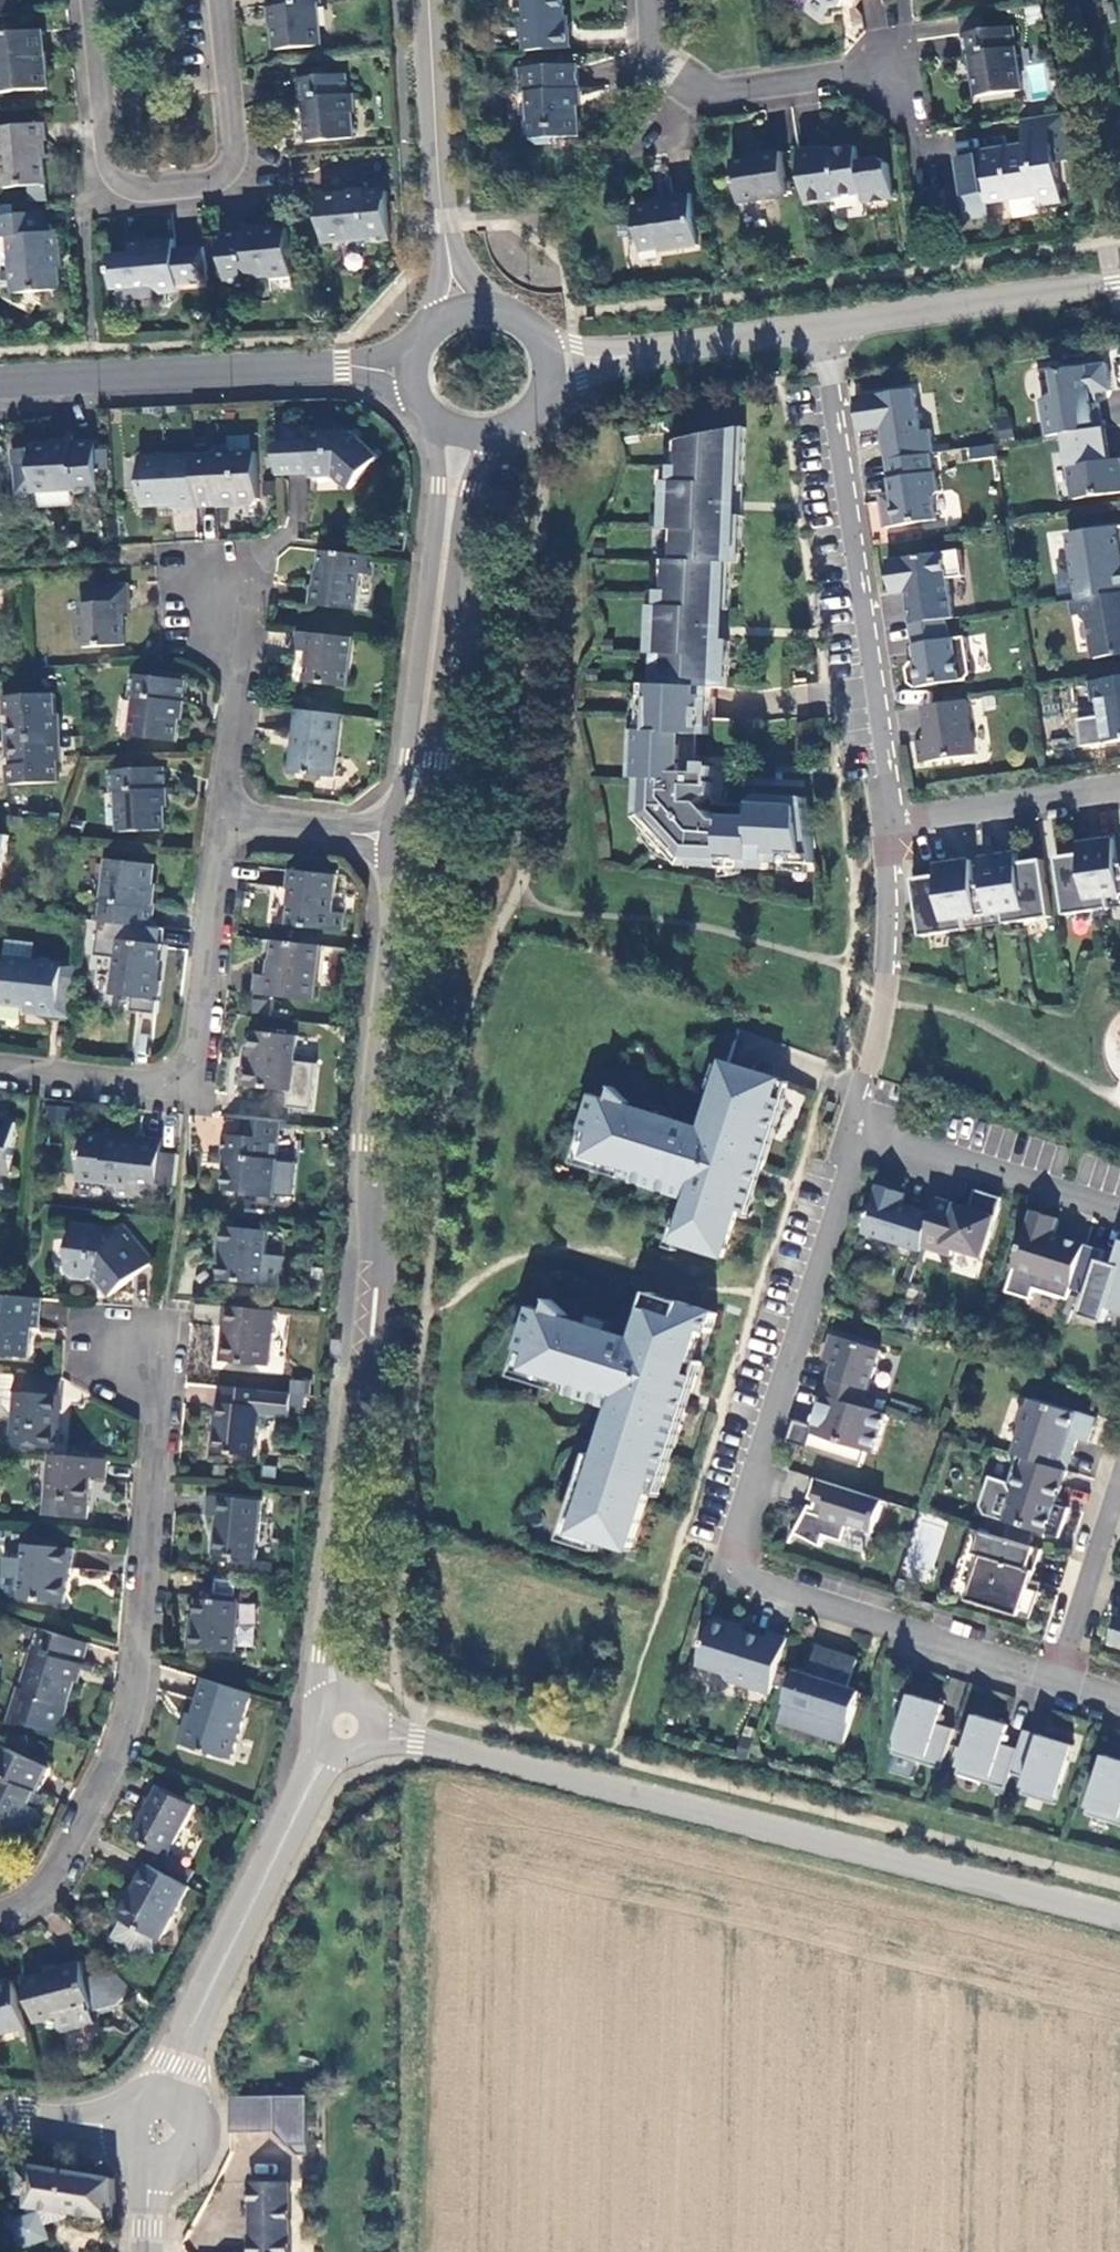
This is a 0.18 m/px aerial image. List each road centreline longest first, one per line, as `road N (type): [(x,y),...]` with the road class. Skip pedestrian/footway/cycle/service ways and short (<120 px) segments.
road 1 (unclassified): [(403,841),(372,1189),(374,1315),(349,1454),(332,1659),(347,1725)]
road 2 (residential): [(1119,1916),(347,1725)]
road 3 (residential): [(132,1352),(161,1412),(127,1732),(64,1856),(35,1893),(0,1914)]
road 4 (residential): [(821,330),(895,820)]
road 5 (residential): [(97,0),(115,171),(122,184),(149,191),(209,187),(234,169),(239,142),(221,0)]
road 6 (residential): [(228,817),(192,1094),(0,1072)]
road 7 (unclassified): [(347,1725),(191,2028),(163,2133)]
road 8 (residential): [(858,1132),(730,1559)]
road 9 (unclassified): [(465,428),(421,762),(403,841)]
road 10 (residential): [(0,380),(343,363),(417,367)]
road 11 (residential): [(1054,1670),(730,1559)]
road 12 (residential): [(430,0),(445,219),(456,295),(473,313)]
road 13 (residential): [(895,820),(884,1001),(858,1132)]
road 14 (residential): [(650,0),(653,46),(720,98),(891,74)]
road 15 (unclassified): [(1119,287),(821,330)]
road 16 (unclassified): [(821,330),(580,366),(534,364)]
road 17 (residential): [(1119,1214),(858,1132)]
road 18 (residential): [(1119,786),(895,820)]
road 19 (residential): [(1119,1478),(1054,1670)]
road 20 (residential): [(228,817),(403,841)]
road 21 (unclassified): [(163,2133),(0,2118)]
road 22 (residential): [(237,665),(228,817)]
road 23 (unclassified): [(163,2133),(150,2251)]

